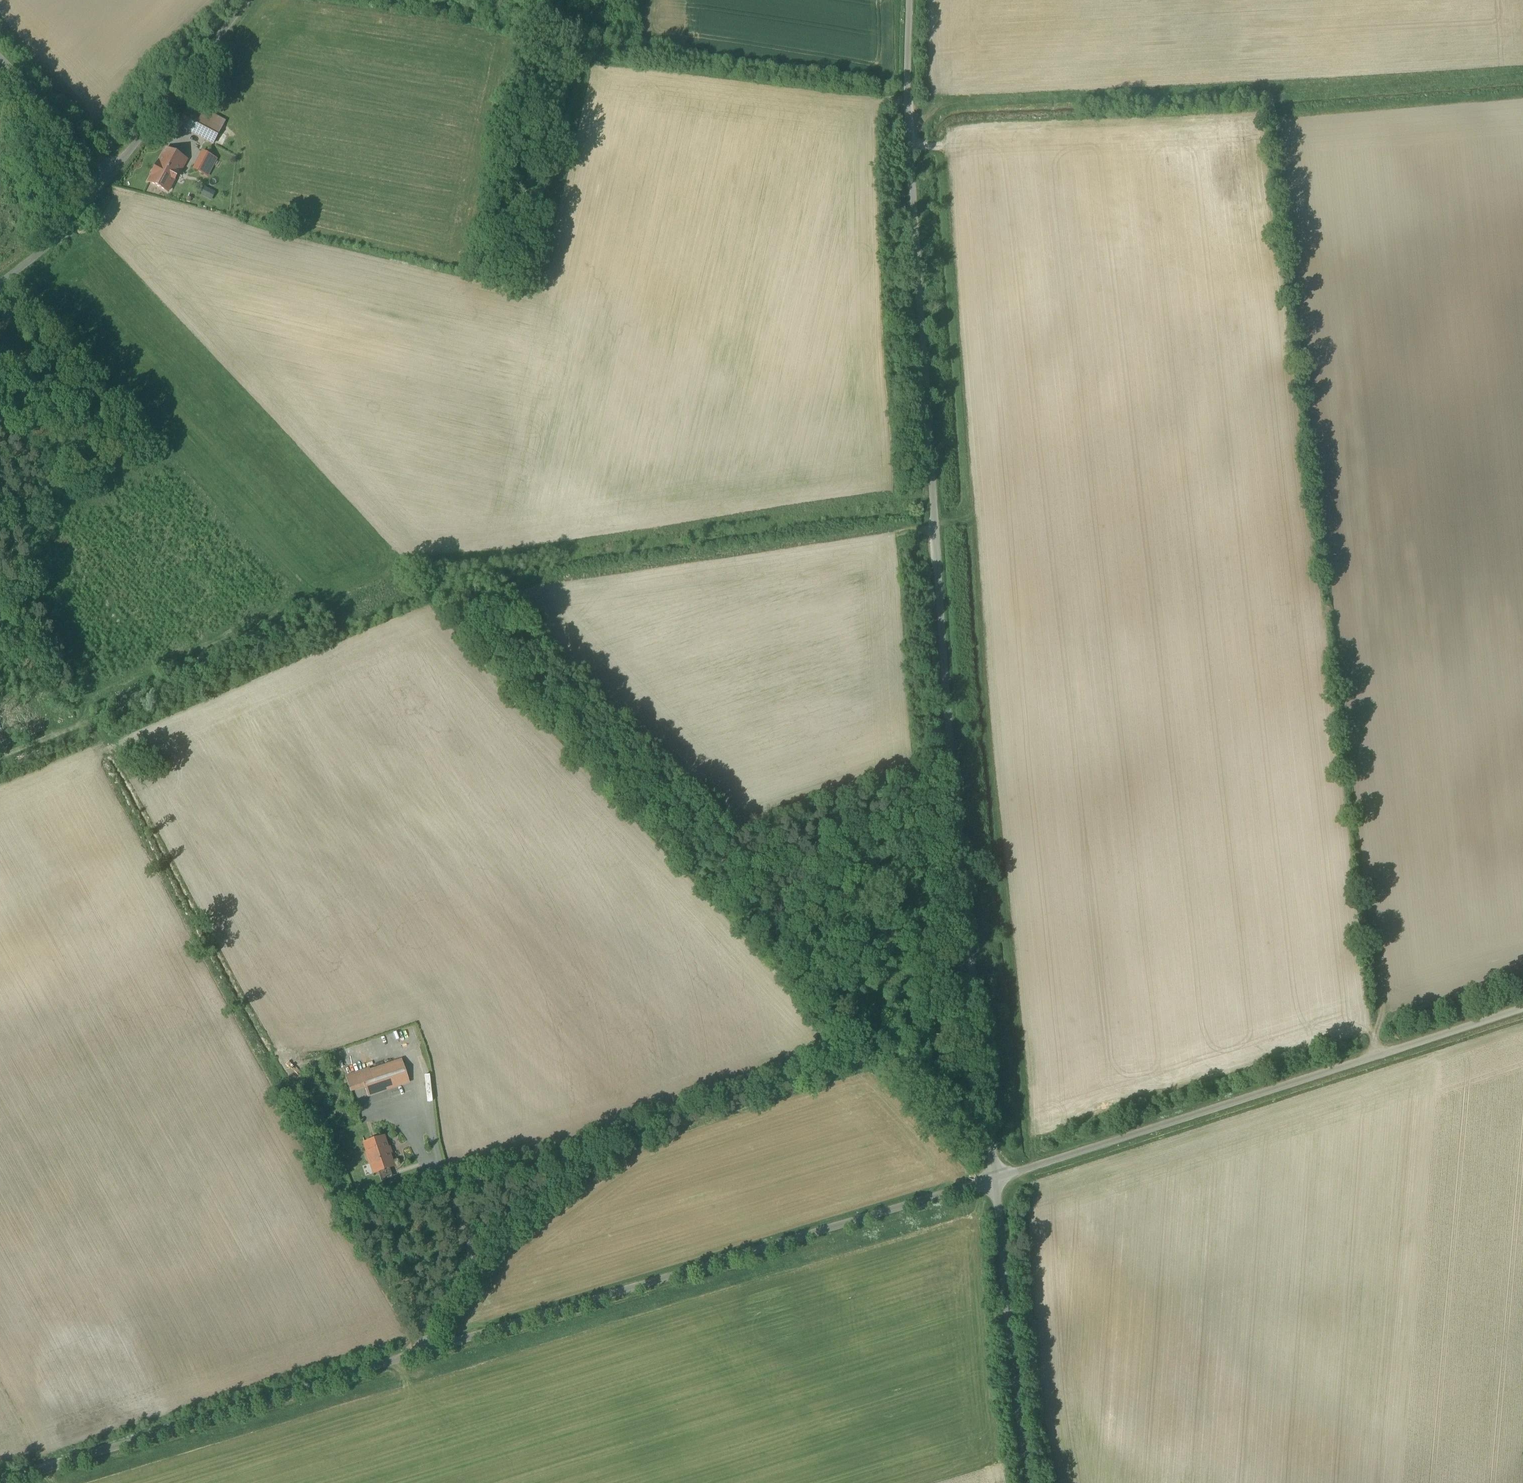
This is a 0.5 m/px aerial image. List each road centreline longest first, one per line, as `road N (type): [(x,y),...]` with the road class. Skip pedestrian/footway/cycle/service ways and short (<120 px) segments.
road 1 (unclassified): [(916,0),(920,205),(955,751),(998,1180)]
road 2 (unclassified): [(998,1180),(7,1482)]
road 3 (unclassified): [(998,1180),(1522,1009)]
road 4 (unclassified): [(1029,1482),(998,1180)]
road 5 (residential): [(112,174),(248,0)]
road 6 (unclassified): [(0,58),(112,174)]
road 7 (unclassified): [(0,285),(74,223),(112,174)]

